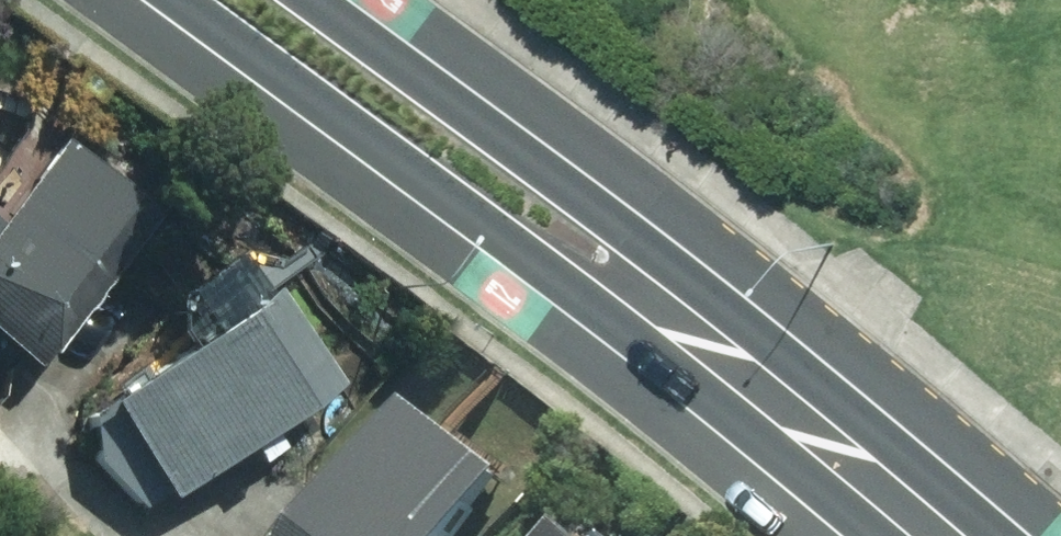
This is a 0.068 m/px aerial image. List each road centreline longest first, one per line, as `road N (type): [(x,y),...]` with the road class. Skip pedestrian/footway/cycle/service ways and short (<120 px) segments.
road 1 (secondary): [(841,535),(490,255),(140,0)]
road 2 (secondary): [(350,0),(802,344),(1030,535)]

